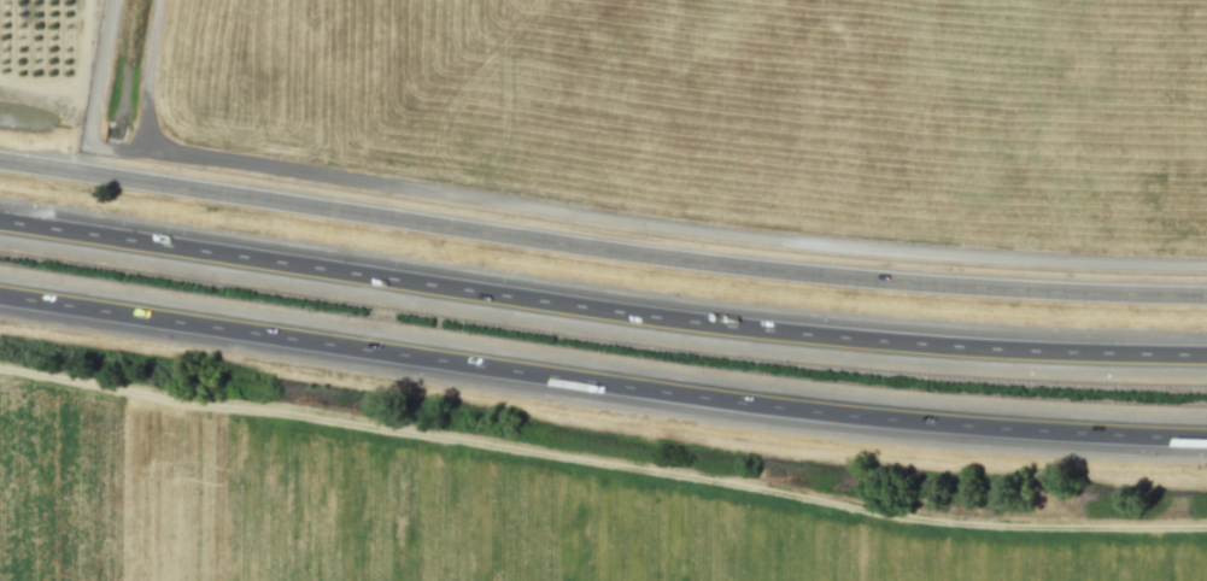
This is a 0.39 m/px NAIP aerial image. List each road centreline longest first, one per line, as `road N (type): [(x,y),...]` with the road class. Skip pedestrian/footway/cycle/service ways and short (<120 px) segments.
road 1 (motorway): [(1206,356),(1013,352),(755,329),(0,219)]
road 2 (motorway): [(0,296),(762,404),(1100,434),(1206,436)]
road 3 (residential): [(0,161),(660,258),(906,283),(1206,296)]

